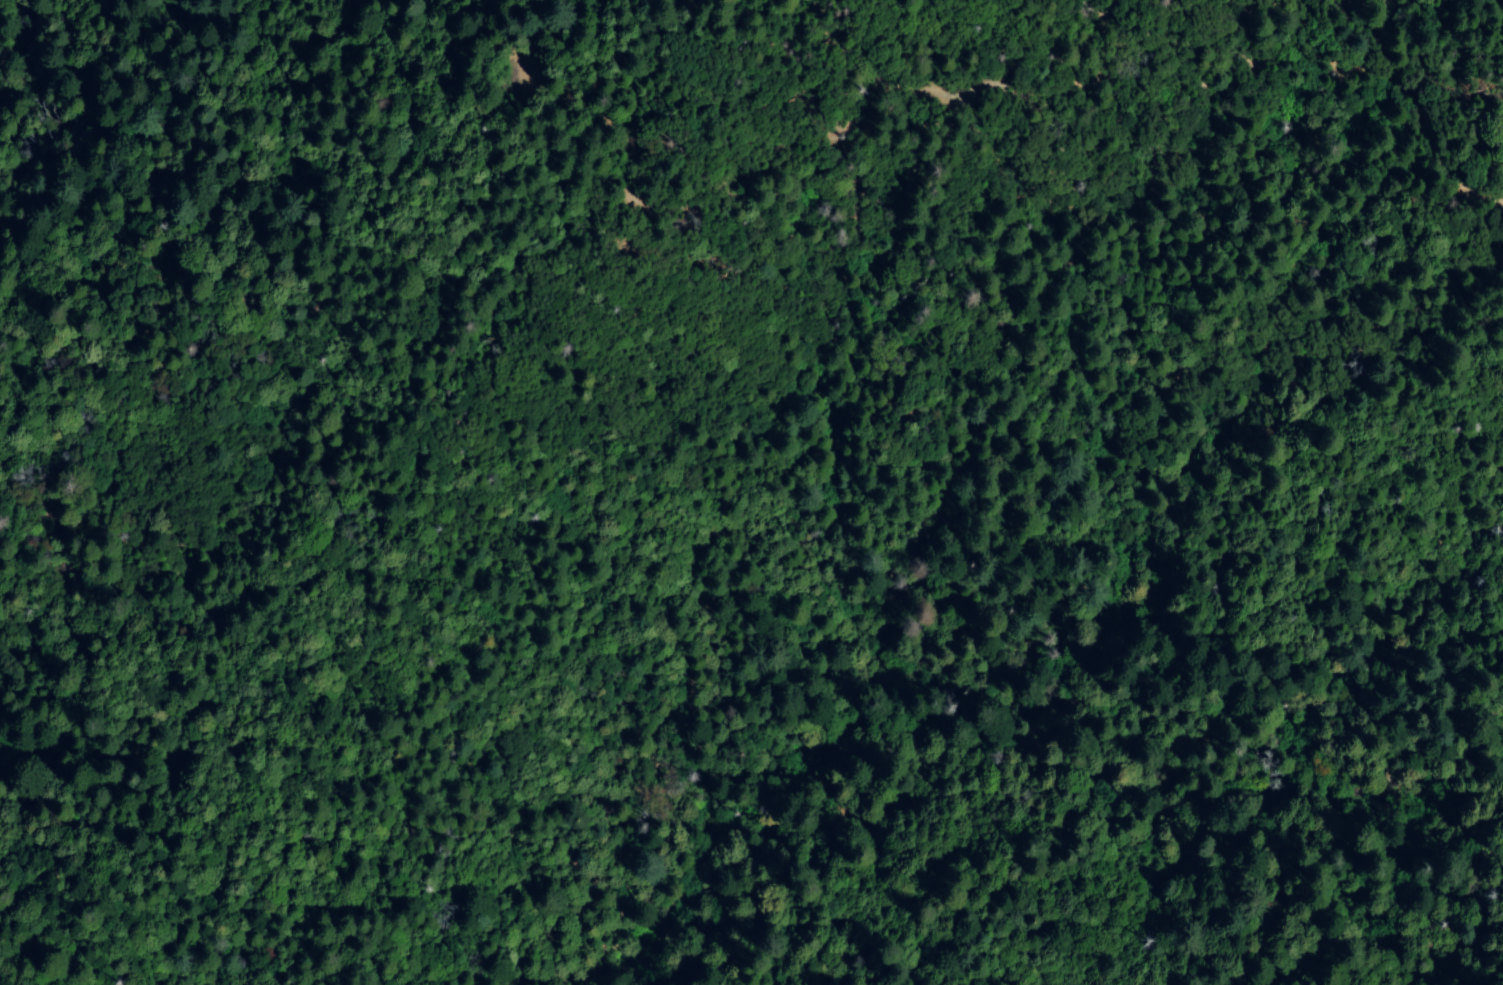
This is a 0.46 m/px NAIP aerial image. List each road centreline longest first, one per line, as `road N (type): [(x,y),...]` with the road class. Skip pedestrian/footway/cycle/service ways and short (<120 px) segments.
road 1 (residential): [(634,185),(841,103),(885,65),(1298,45),(1388,84),(1483,196),(1502,207)]

